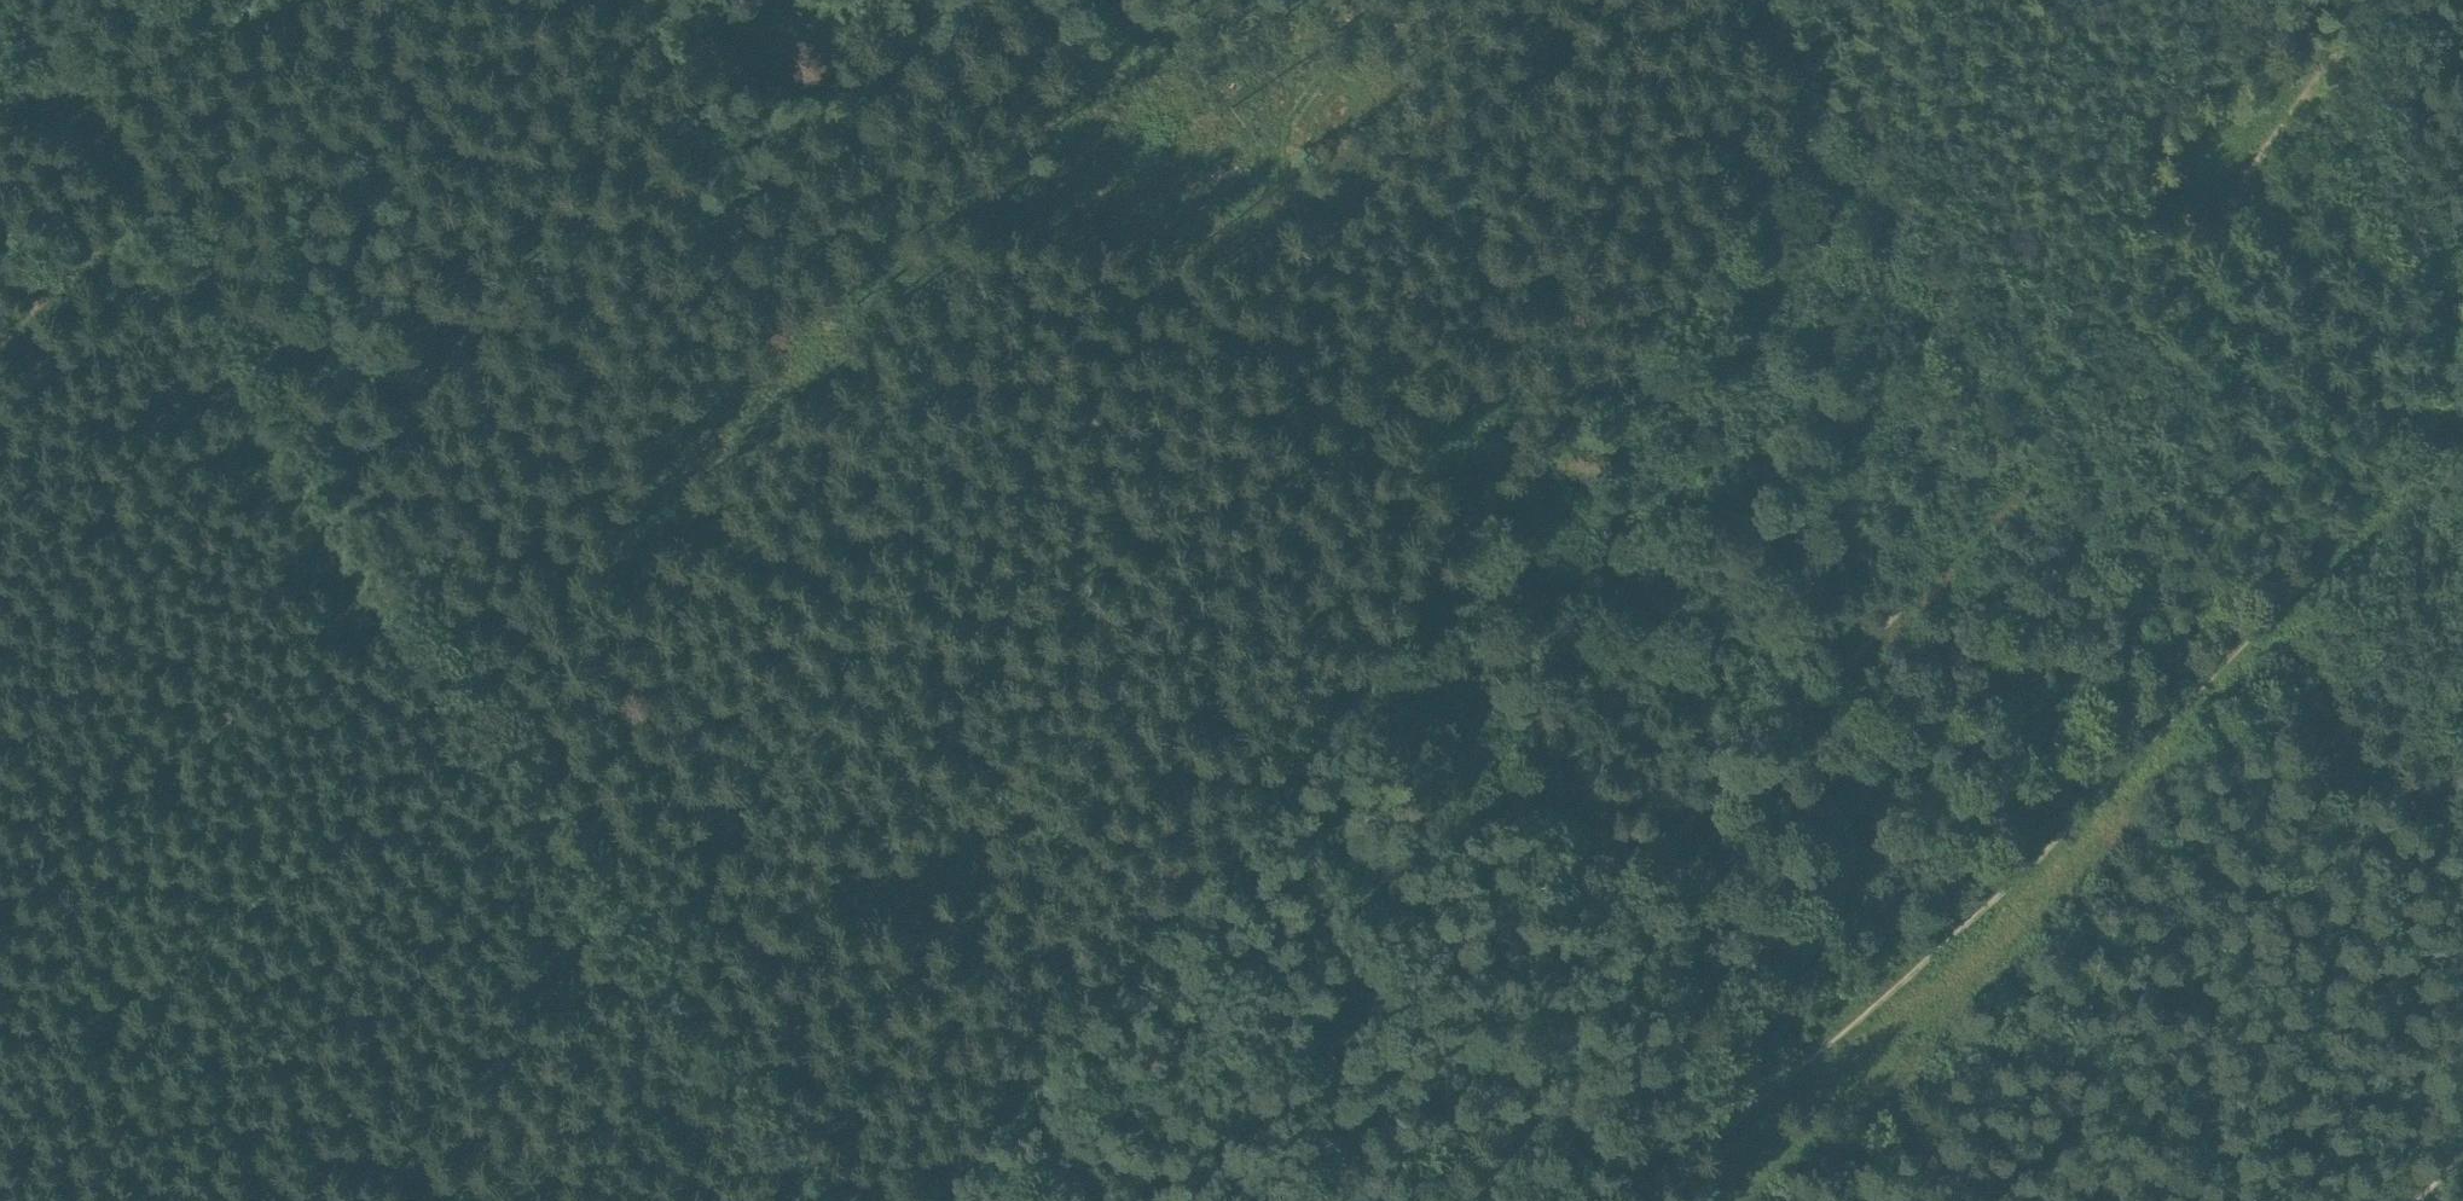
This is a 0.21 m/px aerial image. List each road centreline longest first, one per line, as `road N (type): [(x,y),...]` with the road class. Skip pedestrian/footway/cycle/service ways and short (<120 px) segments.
road 1 (track): [(1282,1200),(1633,881),(1956,558),(2150,327),(2242,179),(2372,0)]
road 2 (track): [(892,1200),(1282,755),(1775,152),(1789,109),(1785,66),(1754,0)]
road 3 (track): [(157,203),(200,255),(836,1200)]
road 4 (track): [(2462,412),(2043,868),(1820,1064),(1763,1103),(1674,1200)]

